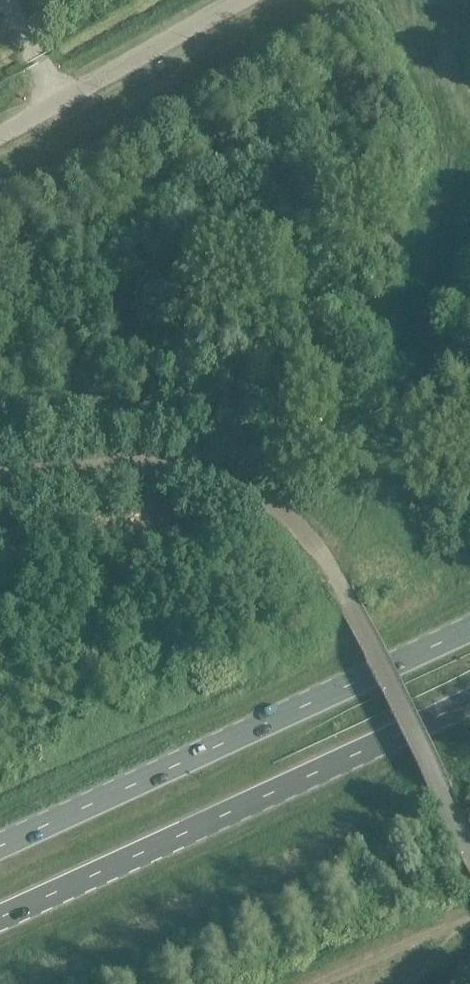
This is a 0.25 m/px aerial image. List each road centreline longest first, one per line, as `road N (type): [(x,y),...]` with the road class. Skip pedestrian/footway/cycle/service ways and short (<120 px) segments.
road 1 (trunk): [(469,625),(0,844)]
road 2 (trunk): [(0,917),(469,701)]
road 3 (unclassified): [(0,133),(243,0)]

